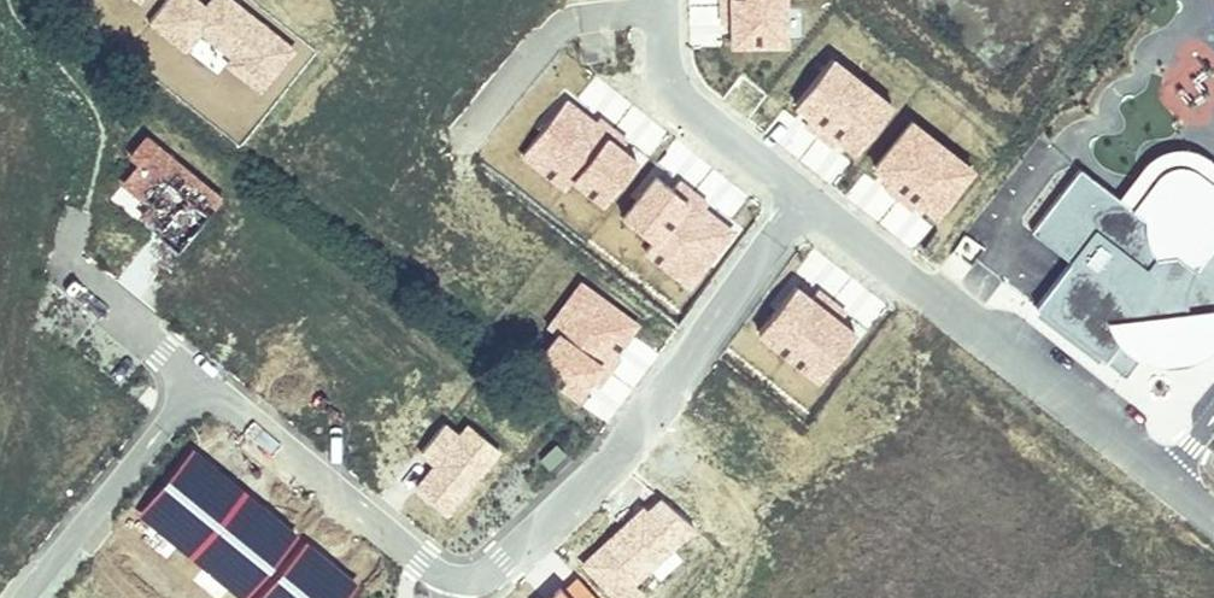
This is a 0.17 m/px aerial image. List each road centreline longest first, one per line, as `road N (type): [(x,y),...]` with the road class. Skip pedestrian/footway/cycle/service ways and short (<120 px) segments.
road 1 (residential): [(0,11),(120,109),(60,278),(199,386)]
road 2 (residential): [(914,287),(682,96),(668,64),(664,0)]
road 3 (unclassified): [(1213,530),(914,287)]
road 4 (residential): [(199,386),(455,584),(441,597)]
road 5 (residential): [(32,597),(199,386)]

